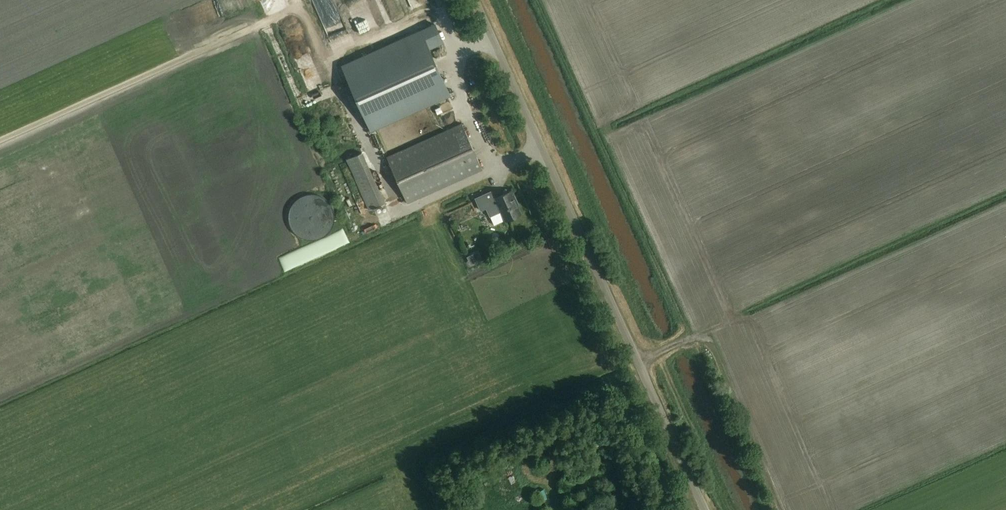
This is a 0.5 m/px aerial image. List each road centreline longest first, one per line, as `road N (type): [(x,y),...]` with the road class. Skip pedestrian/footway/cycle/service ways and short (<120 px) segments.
road 1 (tertiary): [(703,509),(474,0)]
road 2 (track): [(312,0),(0,140)]
road 3 (track): [(637,362),(683,340),(708,353),(775,509)]

